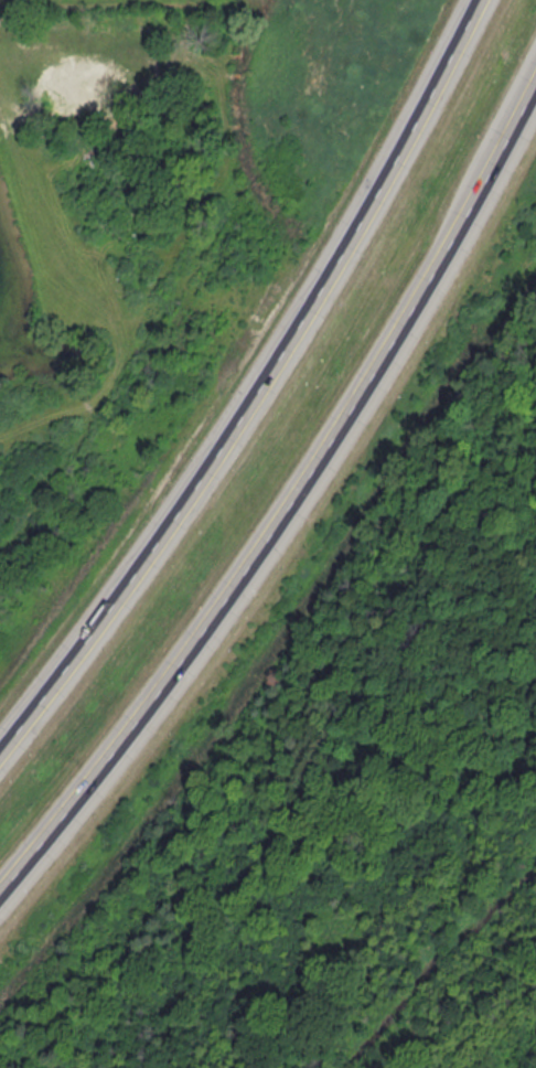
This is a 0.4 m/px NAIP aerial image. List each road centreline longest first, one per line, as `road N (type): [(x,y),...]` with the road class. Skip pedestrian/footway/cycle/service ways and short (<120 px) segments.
road 1 (motorway): [(0,902),(168,688),(299,498),(389,361),(535,91)]
road 2 (motorway): [(484,0),(420,130),(253,415),(67,687),(0,772)]

